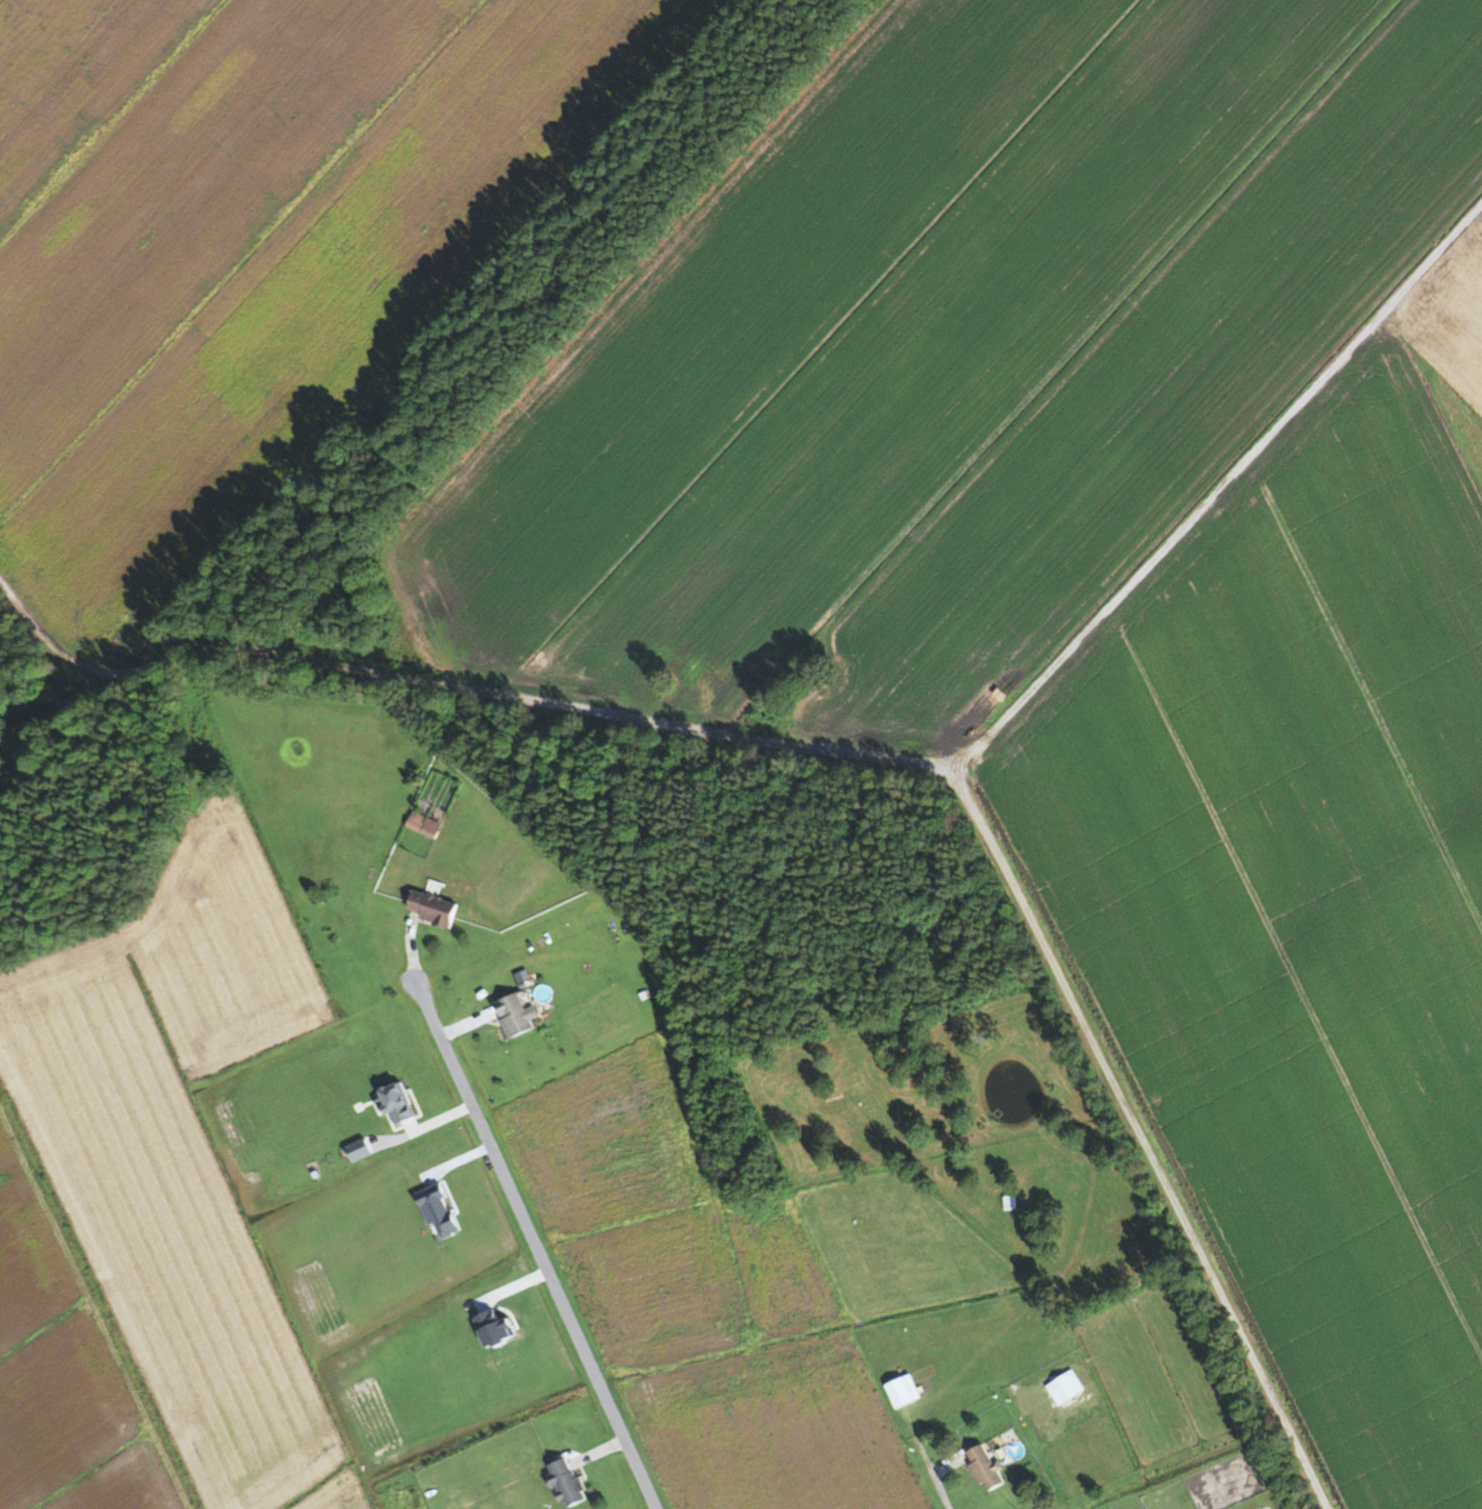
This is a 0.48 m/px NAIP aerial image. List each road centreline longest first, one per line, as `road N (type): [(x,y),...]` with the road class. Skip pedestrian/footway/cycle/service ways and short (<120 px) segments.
road 1 (residential): [(1325,1508),(951,781),(212,648),(96,673),(60,653),(0,578)]

